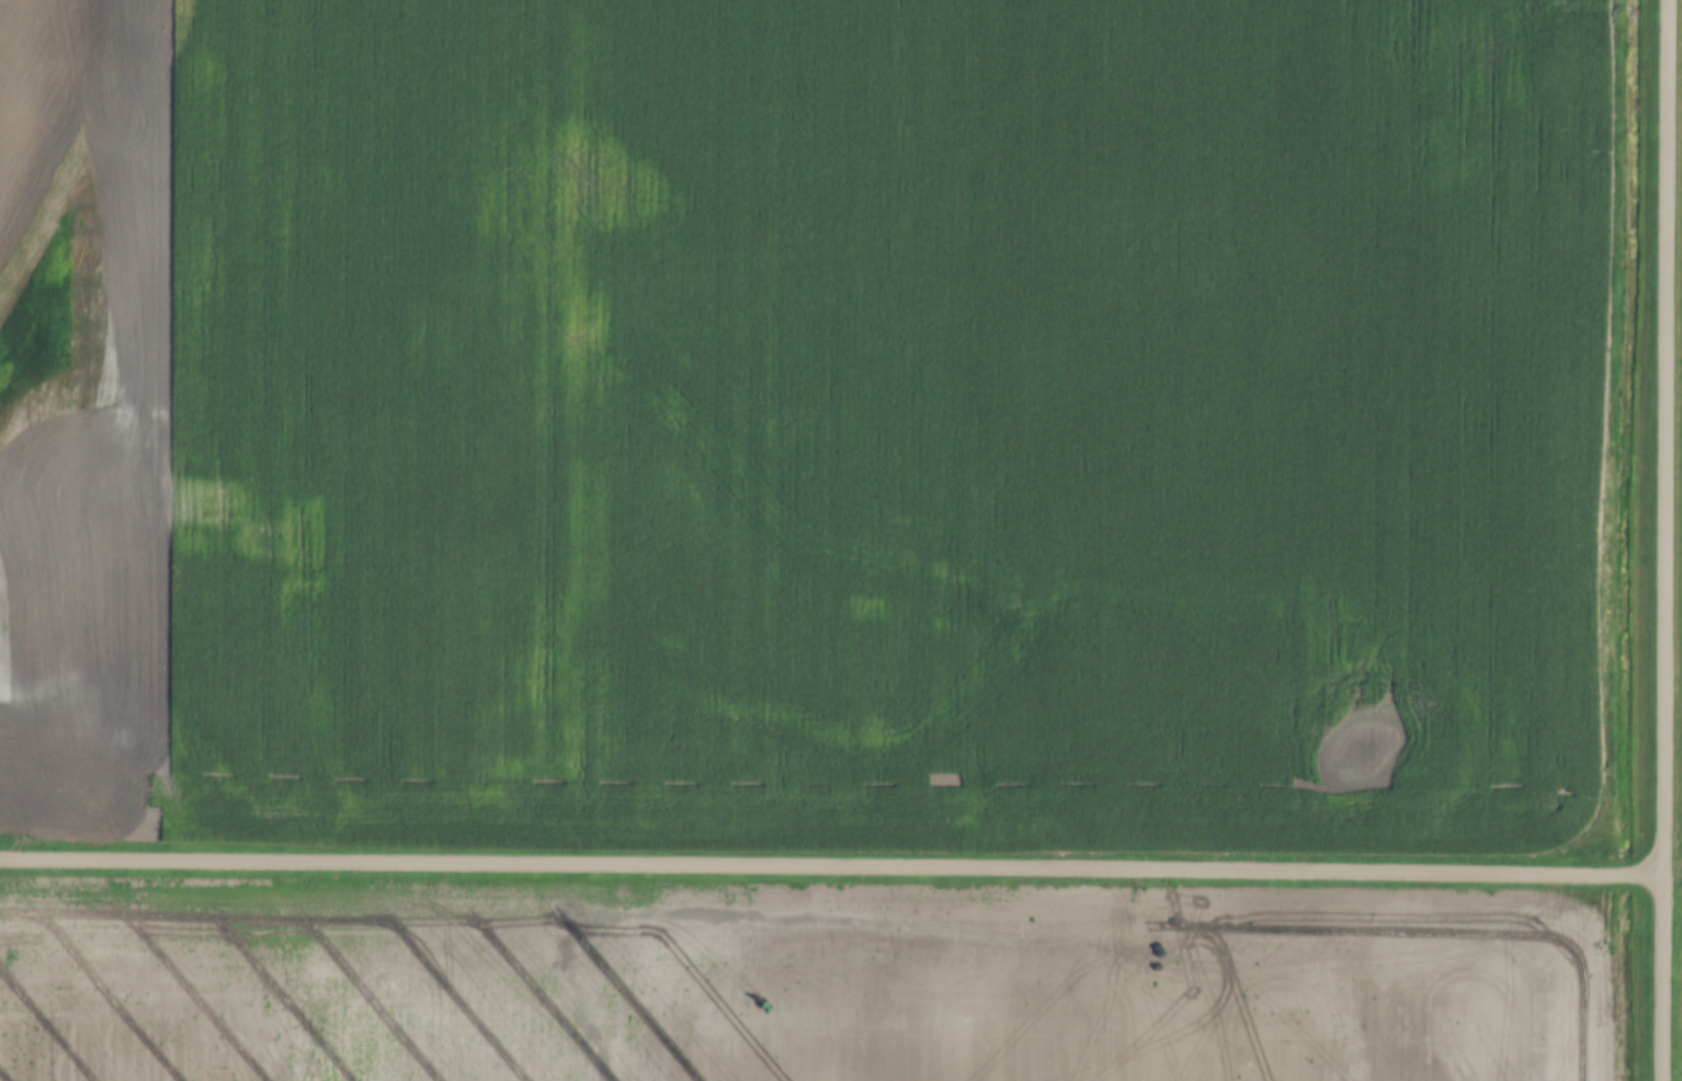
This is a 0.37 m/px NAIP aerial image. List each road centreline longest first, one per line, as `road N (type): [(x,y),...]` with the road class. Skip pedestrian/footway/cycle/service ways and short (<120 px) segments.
road 1 (residential): [(1666,874),(0,857)]
road 2 (residential): [(1669,0),(1665,1080)]

